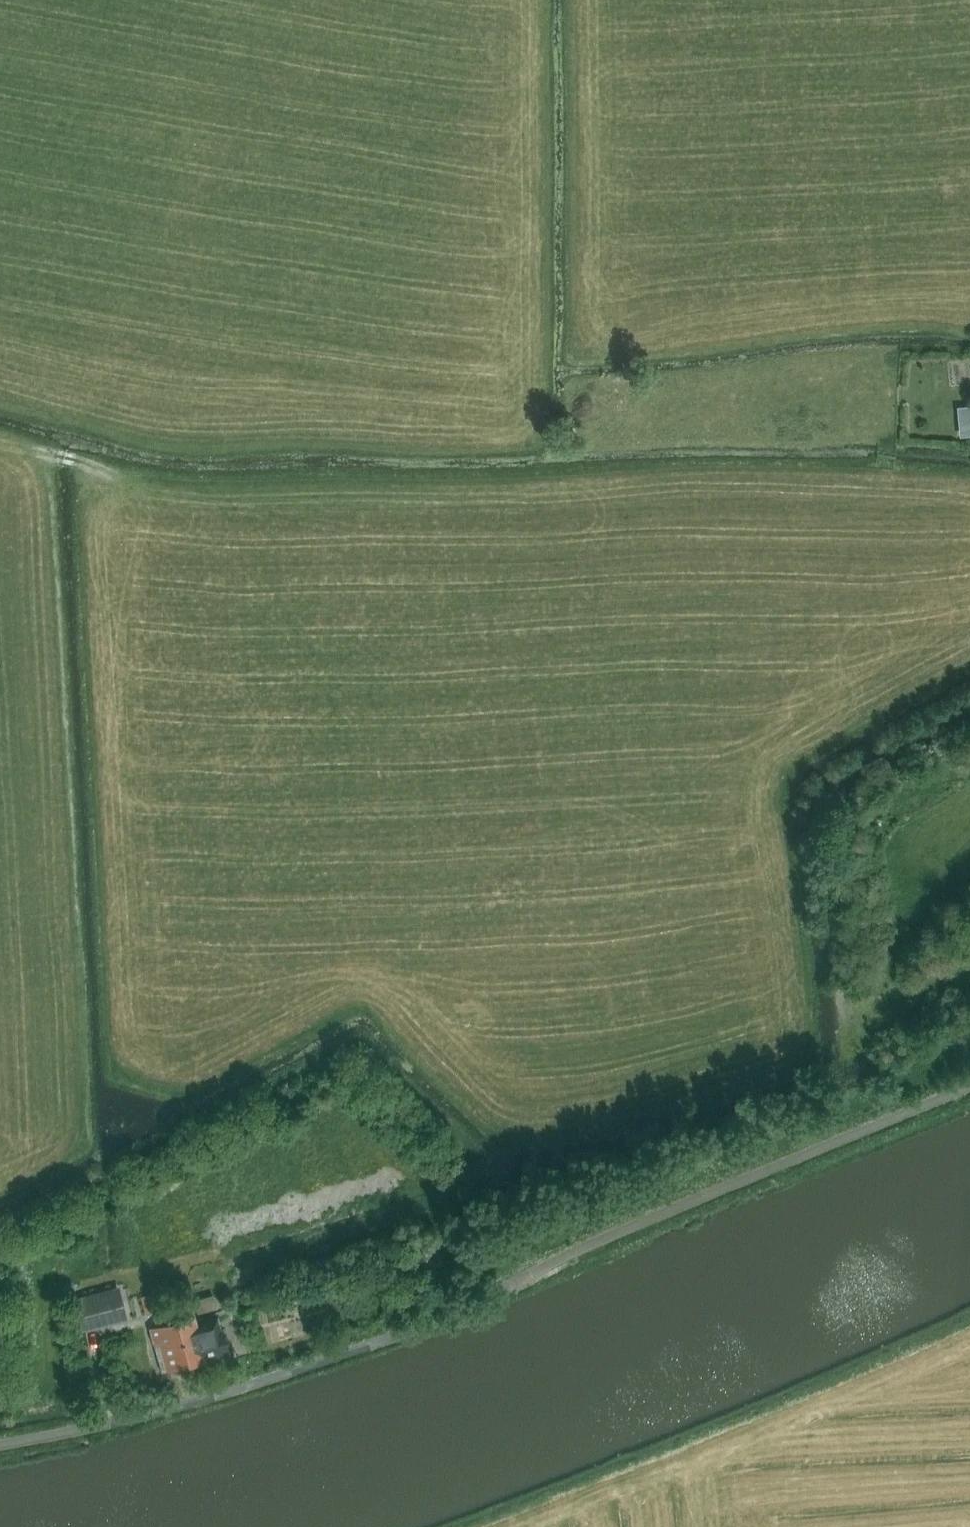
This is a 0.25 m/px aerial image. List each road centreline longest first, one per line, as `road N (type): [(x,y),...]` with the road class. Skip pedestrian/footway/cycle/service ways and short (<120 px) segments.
road 1 (unclassified): [(969,1086),(582,1248),(405,1333),(178,1406),(0,1444)]

